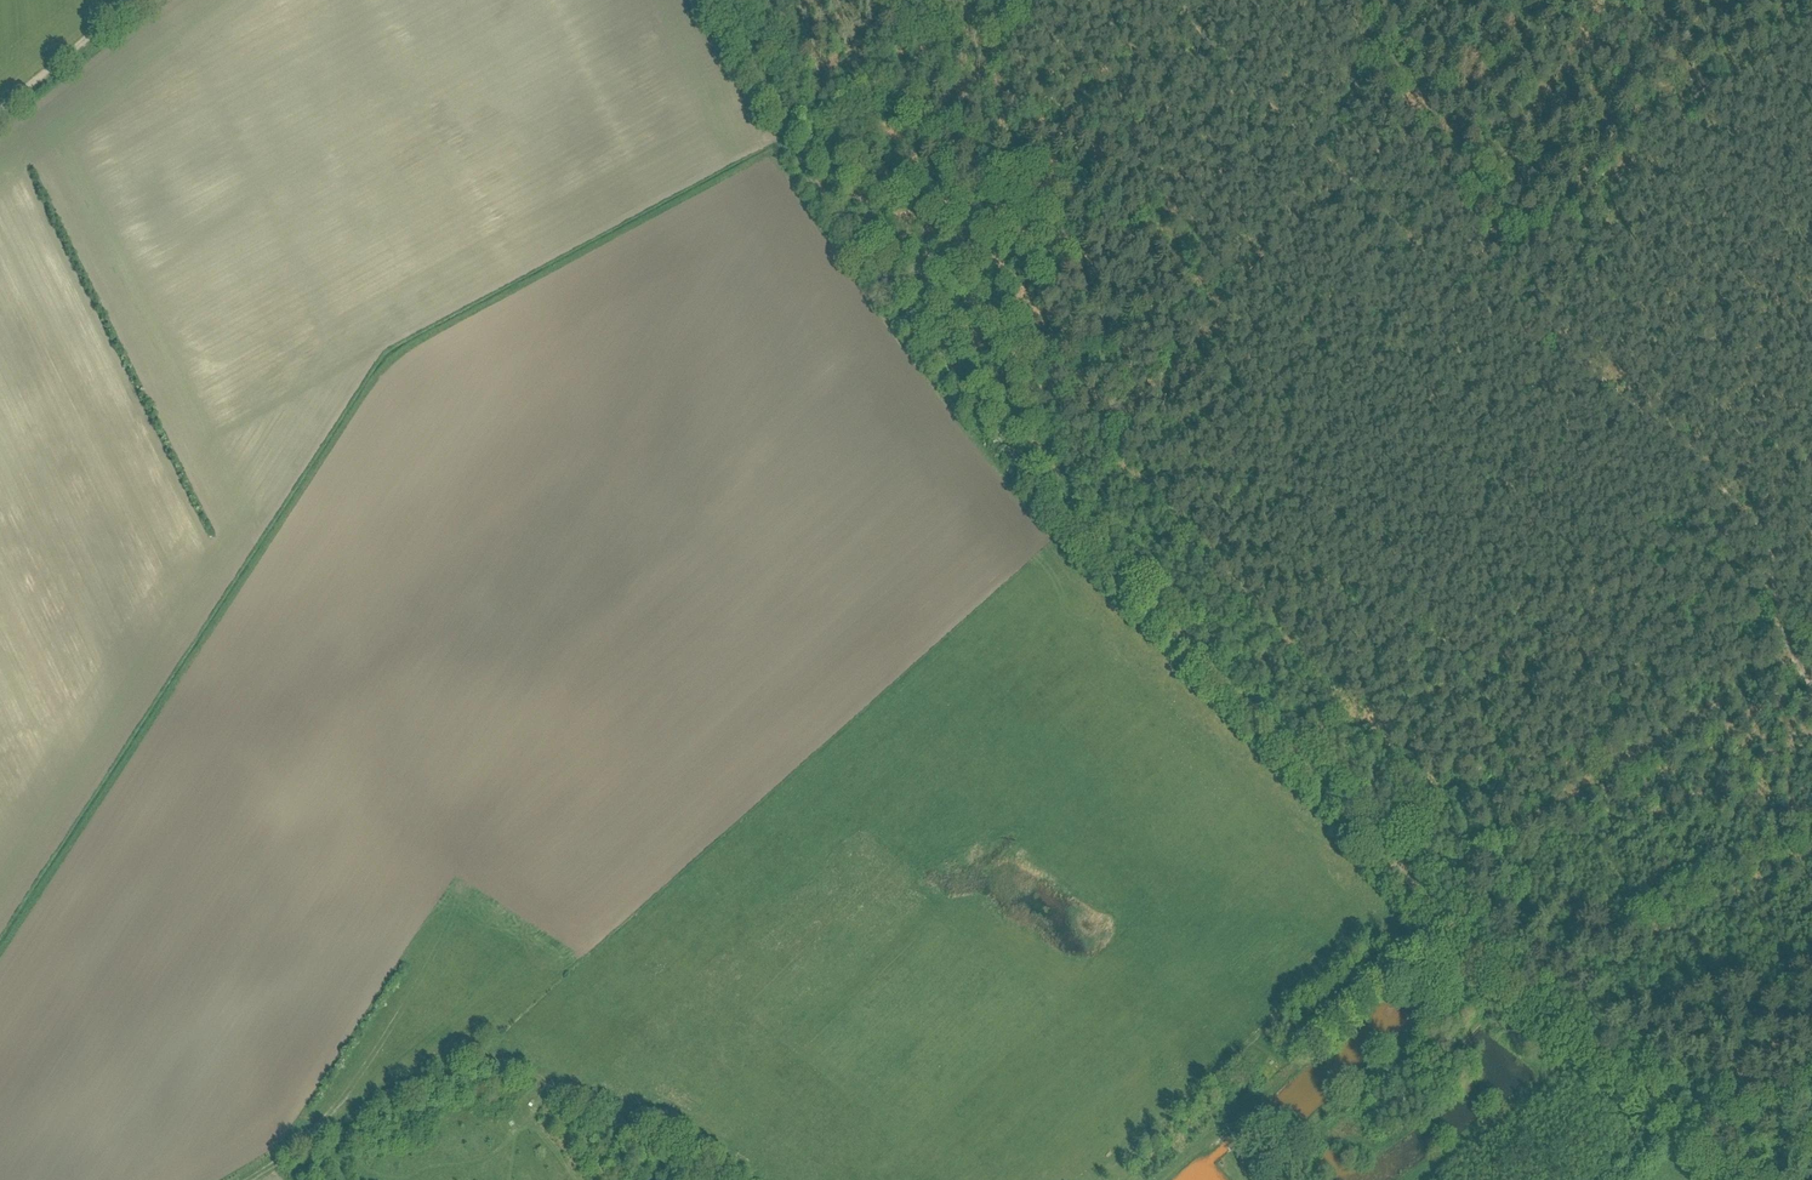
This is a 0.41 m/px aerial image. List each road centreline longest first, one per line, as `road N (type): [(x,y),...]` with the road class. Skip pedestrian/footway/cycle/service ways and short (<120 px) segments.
road 1 (track): [(1182,0),(1211,49),(1401,236),(1507,324),(1580,363),(1753,520),(1772,554),(1775,619),(1811,689)]
road 2 (track): [(783,130),(1039,487),(1267,728)]
road 3 (track): [(1423,895),(1811,649)]
road 4 (track): [(315,1141),(438,1068),(486,1053),(699,1179)]
road 5 (track): [(1423,895),(1483,961),(1742,1179)]
road 6 (track): [(783,130),(852,104),(1037,0)]
road 7 (track): [(1267,728),(1423,895)]
road 8 (track): [(1811,1022),(1736,1082),(1729,1167)]
road 9 (track): [(137,0),(0,110)]
road 10 (track): [(724,0),(783,130)]

